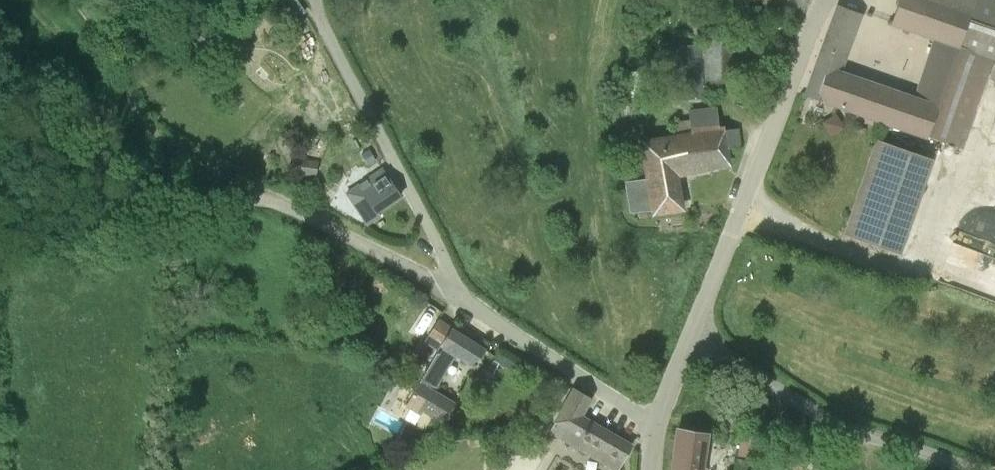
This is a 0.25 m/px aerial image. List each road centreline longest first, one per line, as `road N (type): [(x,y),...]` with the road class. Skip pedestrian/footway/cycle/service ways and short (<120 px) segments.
road 1 (unclassified): [(654,424),(824,0)]
road 2 (unclassified): [(456,290),(316,0)]
road 3 (track): [(967,469),(850,432),(690,339)]
road 4 (track): [(78,0),(142,118),(250,183),(262,198)]
road 5 (track): [(0,234),(68,249),(134,248),(244,200)]
road 6 (unclassified): [(654,424),(456,290)]
road 7 (unclassified): [(244,200),(283,205),(456,290)]

